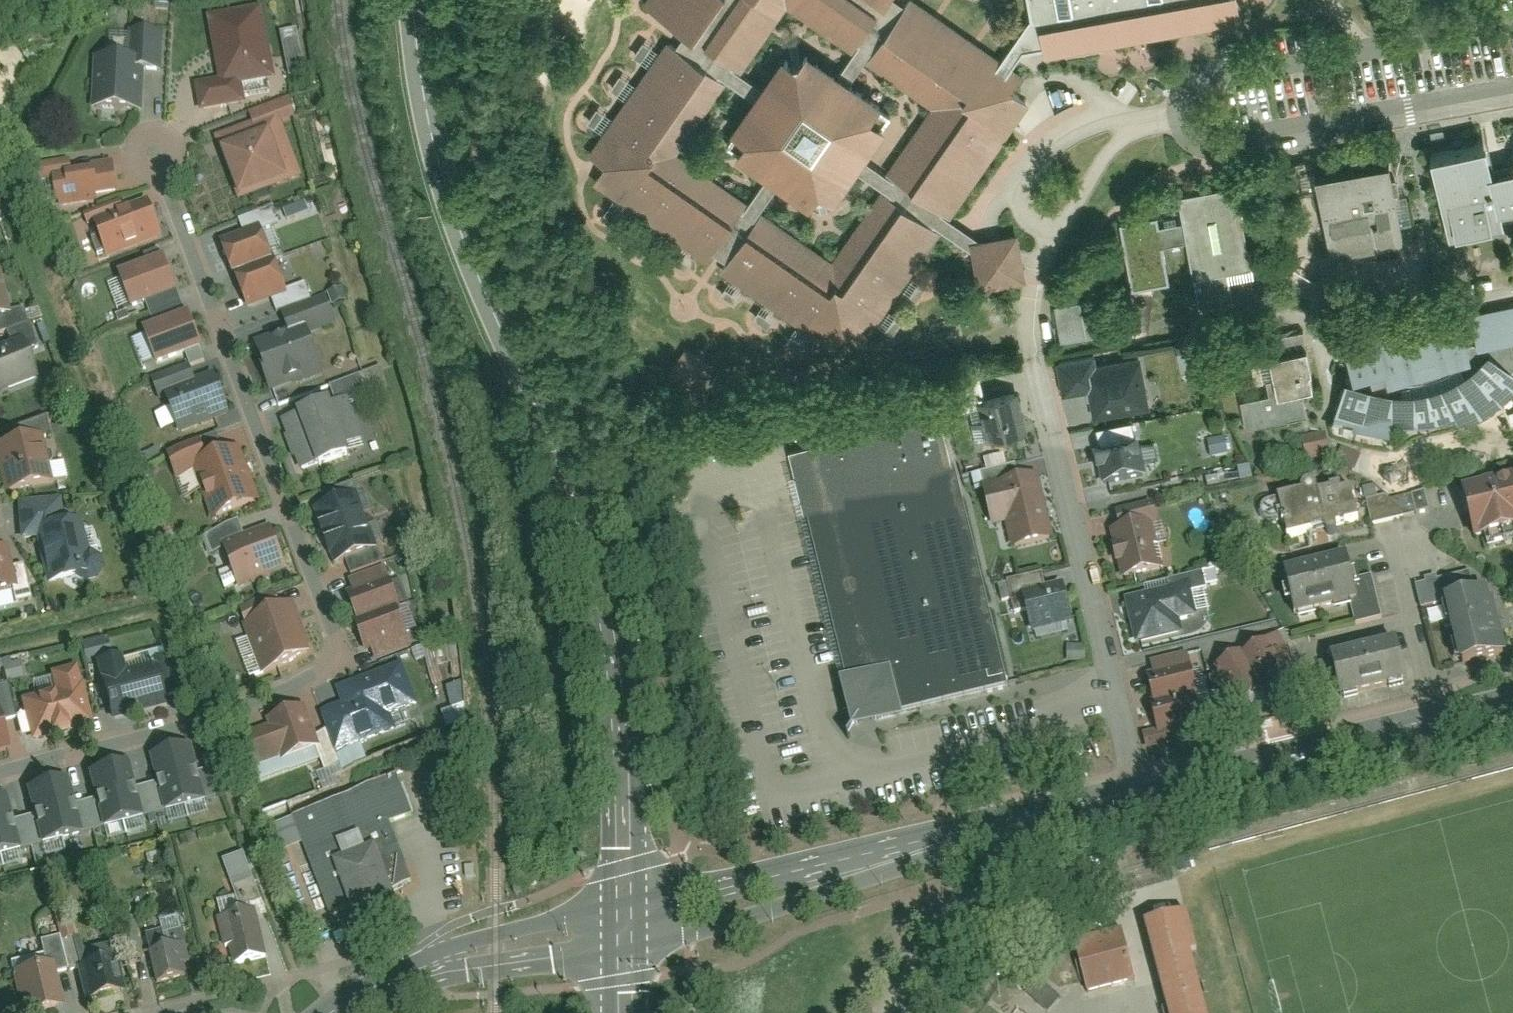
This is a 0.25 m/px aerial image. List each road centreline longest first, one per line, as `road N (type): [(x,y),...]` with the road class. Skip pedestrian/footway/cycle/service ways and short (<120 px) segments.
road 1 (secondary): [(413,0),(446,201),(571,488),(604,614),(618,731),(624,927)]
road 2 (residential): [(0,769),(313,682),(329,672),(333,656),(153,155)]
road 3 (residential): [(1512,96),(1219,147),(1194,145),(1174,125),(1171,101),(1180,84),(1205,72),(1512,20)]
road 4 (tertiary): [(1140,787),(958,829),(624,927)]
road 5 (residential): [(1140,787),(1029,345),(1033,270)]
road 6 (residential): [(624,927),(440,962),(329,1012)]
road 7 (tertiary): [(1426,723),(1140,787)]
road 8 (residential): [(1426,723),(1396,579),(1404,552),(1435,545)]

